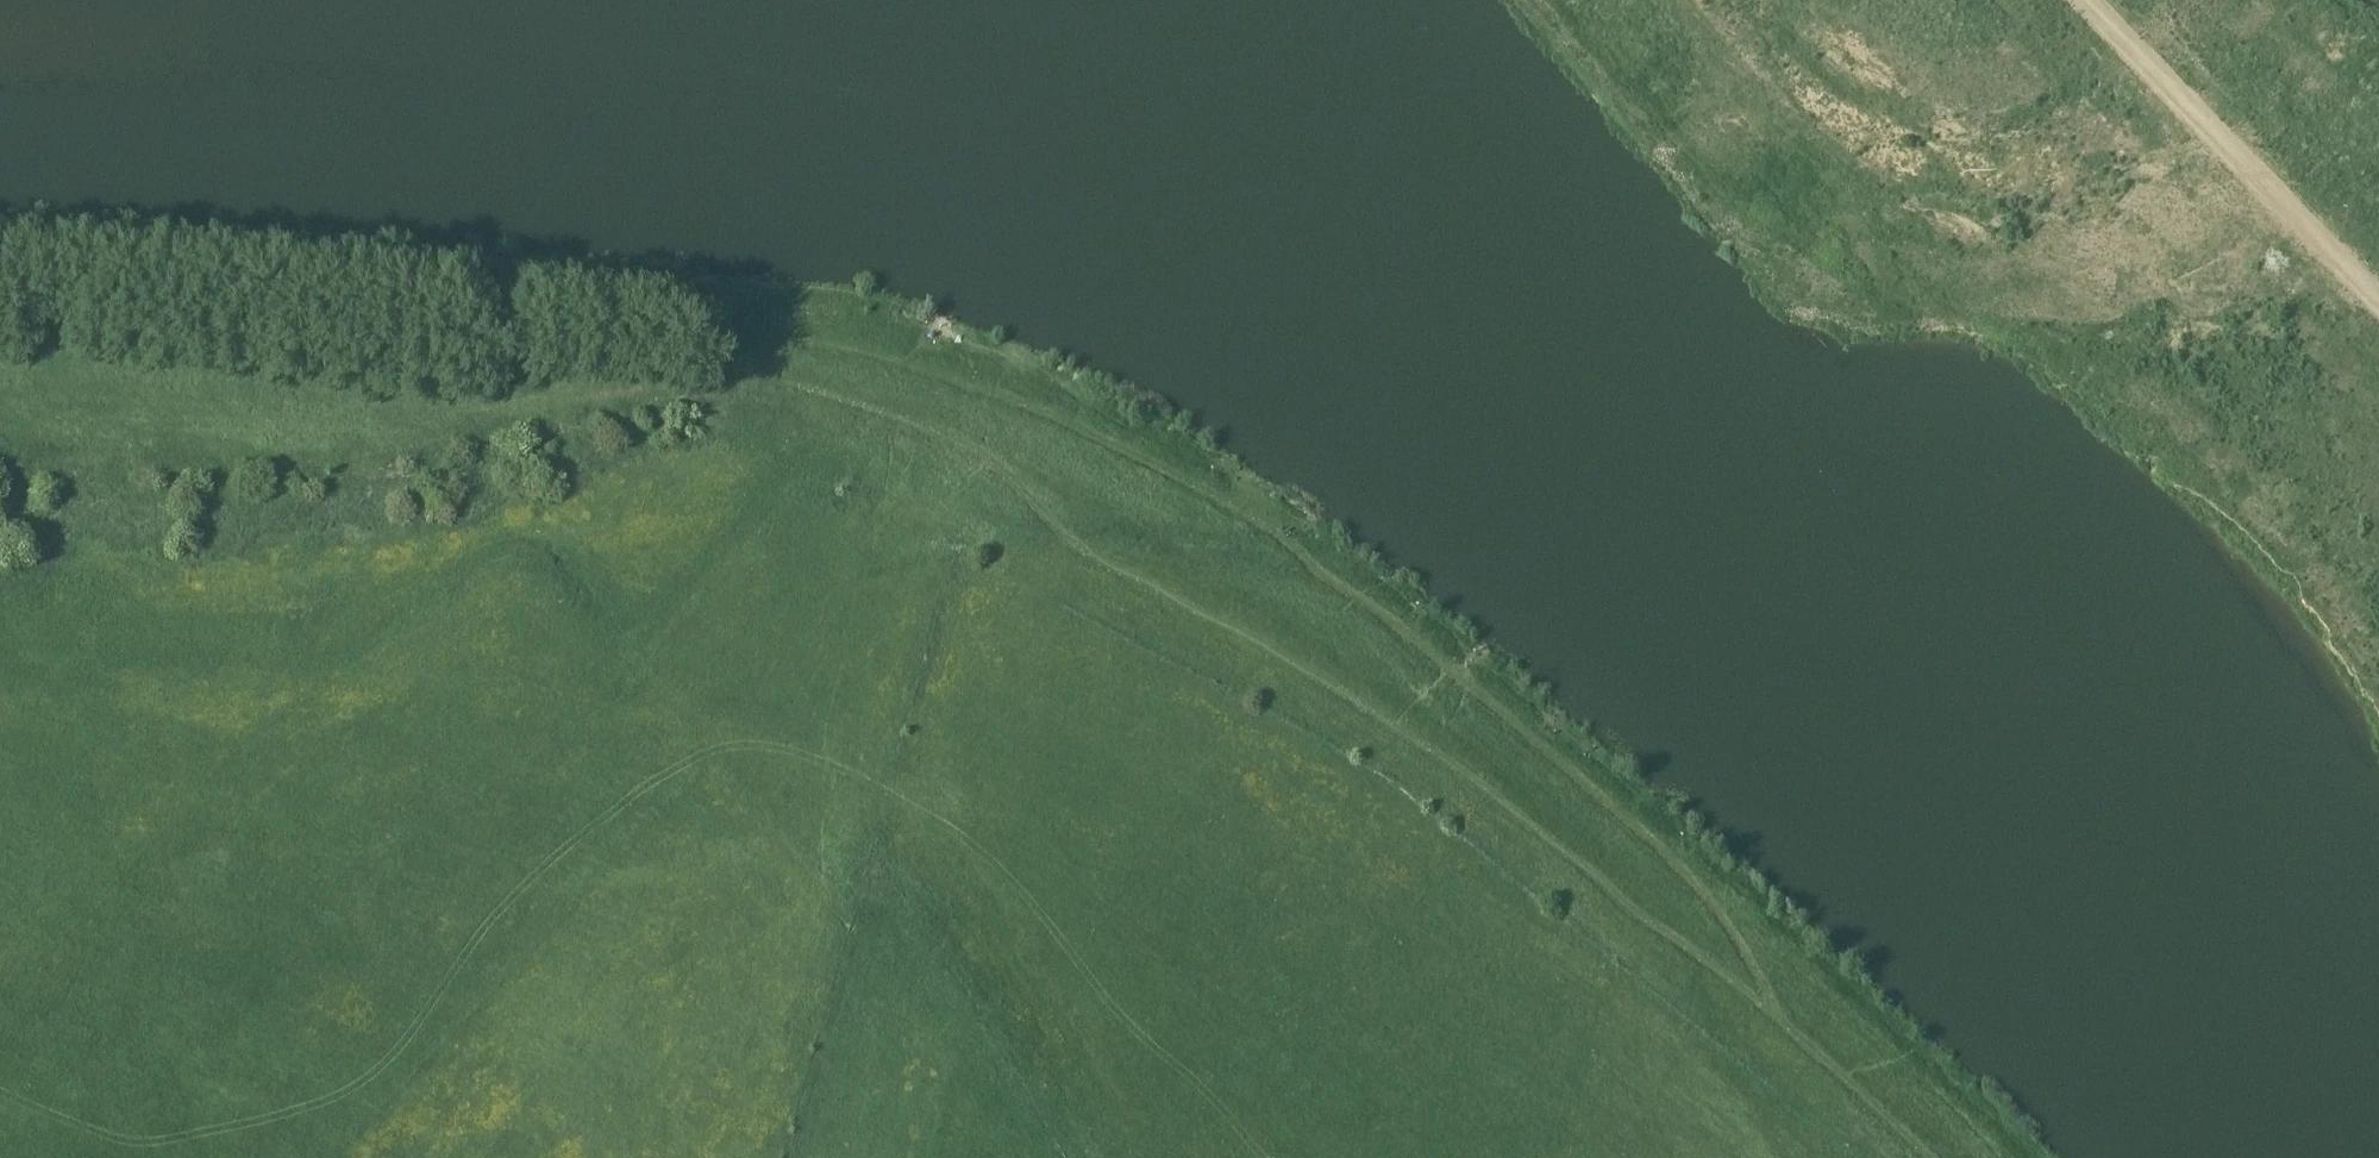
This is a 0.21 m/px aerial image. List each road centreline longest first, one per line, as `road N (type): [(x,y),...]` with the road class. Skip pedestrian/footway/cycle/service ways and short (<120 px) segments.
road 1 (track): [(602,372),(318,329),(0,296)]
road 2 (track): [(2067,0),(2378,302)]

